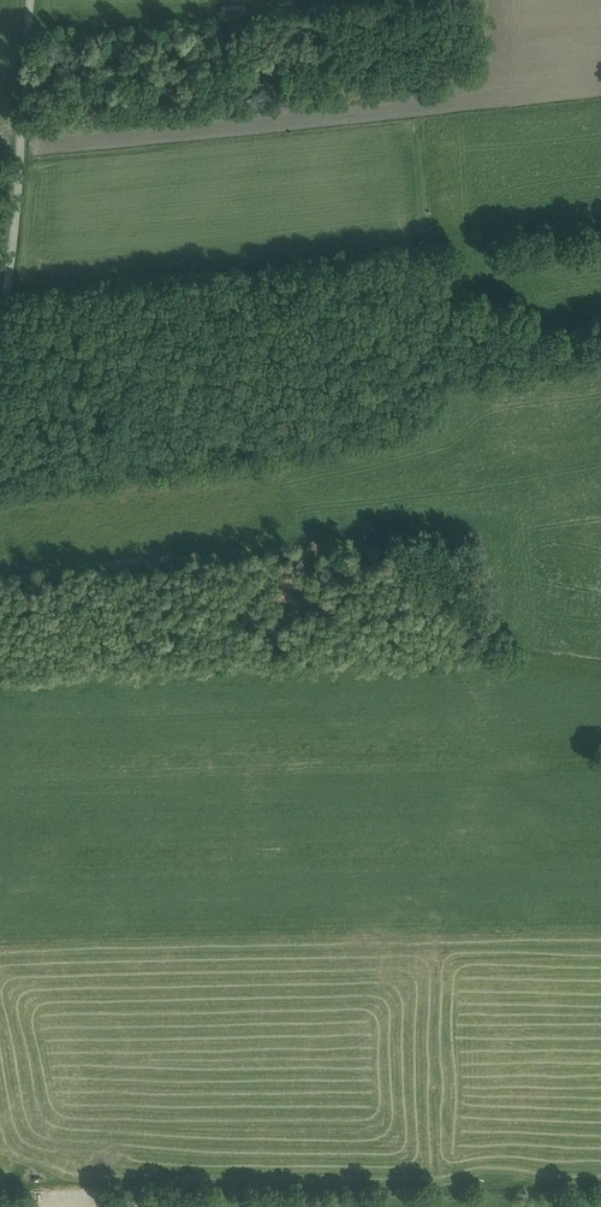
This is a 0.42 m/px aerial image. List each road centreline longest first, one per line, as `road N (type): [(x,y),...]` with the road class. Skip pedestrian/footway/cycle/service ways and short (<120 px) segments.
road 1 (unclassified): [(0,337),(31,0)]

